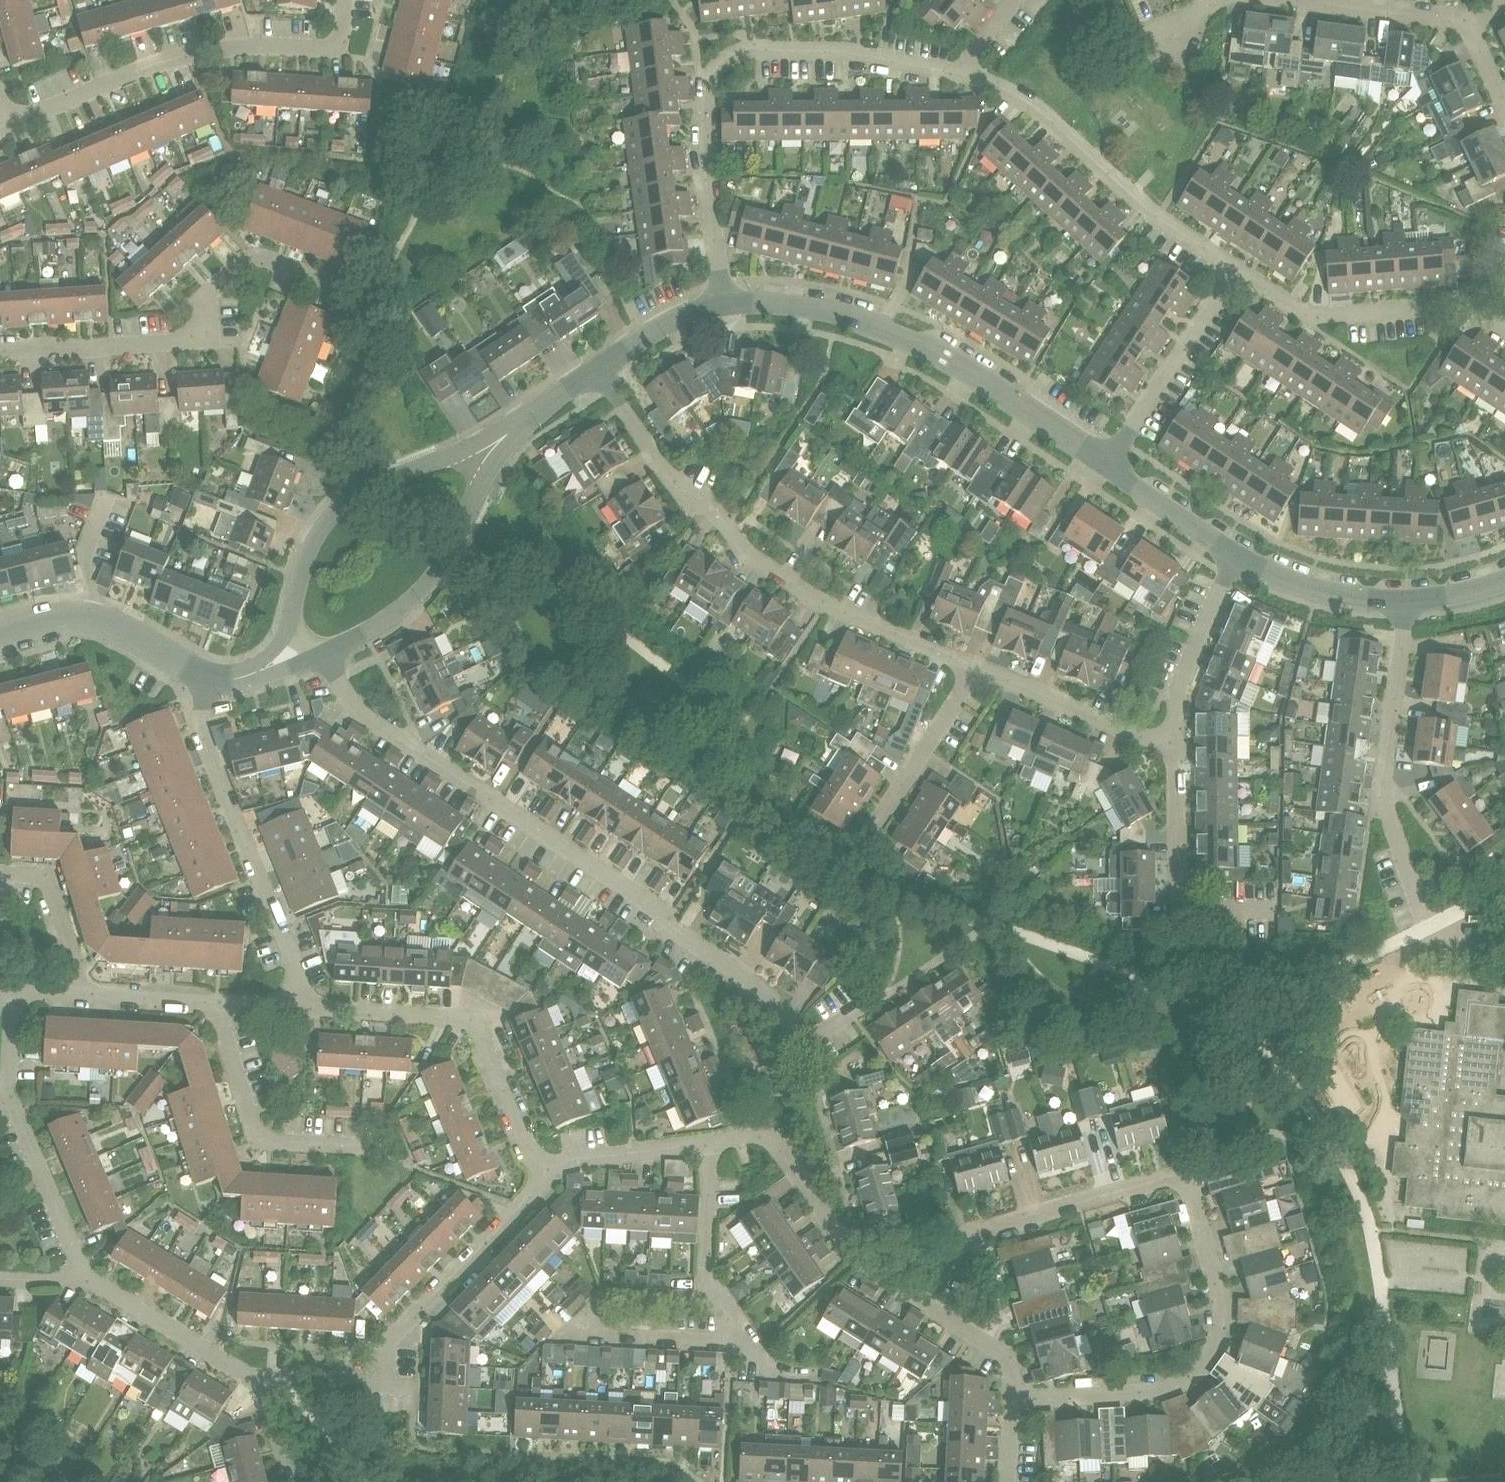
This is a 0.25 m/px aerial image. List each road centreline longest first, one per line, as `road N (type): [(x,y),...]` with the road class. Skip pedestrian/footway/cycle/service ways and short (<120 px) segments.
road 1 (residential): [(803,1046),(766,991),(382,725),(337,680),(325,652)]
road 2 (residential): [(985,668),(818,599),(747,552),(711,504),(678,488),(596,372)]
road 3 (residential): [(725,303),(701,146),(706,90),(724,58),(748,48),(854,53),(956,72)]
road 4 (residential): [(918,1300),(970,1232),(1180,1174),(1218,1288)]
road 5 (residential): [(725,303),(805,307),(904,337),(1106,466)]
road 6 (residential): [(0,351),(207,338),(207,291),(253,255),(349,291)]
road 7 (residential): [(1,124),(144,69),(234,47),(345,52),(350,0)]
road 8 (residential): [(510,431),(379,484),(337,511),(320,532),(281,640),(252,676)]
road 9 (residential): [(296,1003),(454,1012),(476,1027),(543,1178)]
road 10 (residential): [(1237,270),(1133,196),(1031,103),(956,72)]
road 11 (residential): [(296,1003),(199,718),(204,679)]
road 12 (residential): [(1429,920),(1381,782),(1408,601)]
road 13 (residential): [(88,1282),(7,1099),(13,989)]
road 14 (residential): [(325,652),(428,586),(510,431)]
road 15 (residential): [(712,1302),(604,1298),(588,1332),(730,1339)]
road 16 (residential): [(1504,327),(1466,304),(1306,315),(1237,270)]
road 17 (residential): [(1012,1395),(1169,1386),(1199,1363),(1218,1326),(1218,1288)]
road 18 (residential): [(382,1384),(385,1347),(543,1178)]
road 19 (residential): [(1275,908),(1177,908),(1175,746)]
road 20 (residential): [(371,1150),(257,1142),(222,1001)]
road 21 (residential): [(1106,466),(1237,270)]
road 22 (residential): [(918,1300),(857,1259),(767,1129)]
road 23 (residential): [(0,630),(59,613),(95,614),(204,679)]
road 24 (residential): [(874,845),(985,668)]
road 25 (residential): [(1175,746),(985,668)]
road 26 (residential): [(1175,746),(1198,630),(1240,555)]
road 27 (residential): [(264,1375),(244,1374),(88,1282)]
road 28 (residential): [(1283,0),(1467,26)]
road 29 (residential): [(1240,555),(1318,593),(1408,601)]
road 30 (residential): [(543,1178),(560,1162),(710,1145)]
road 31 (residential): [(82,993),(50,880),(0,869)]
road 32 (residential): [(1106,466),(1240,555)]
road 33 (residential): [(710,1145),(712,1302)]
road 34 (residential): [(596,372),(675,321),(725,303)]
road 35 (residential): [(1012,1395),(1010,1357),(918,1300)]
road 36 (residential): [(222,1001),(82,993)]

